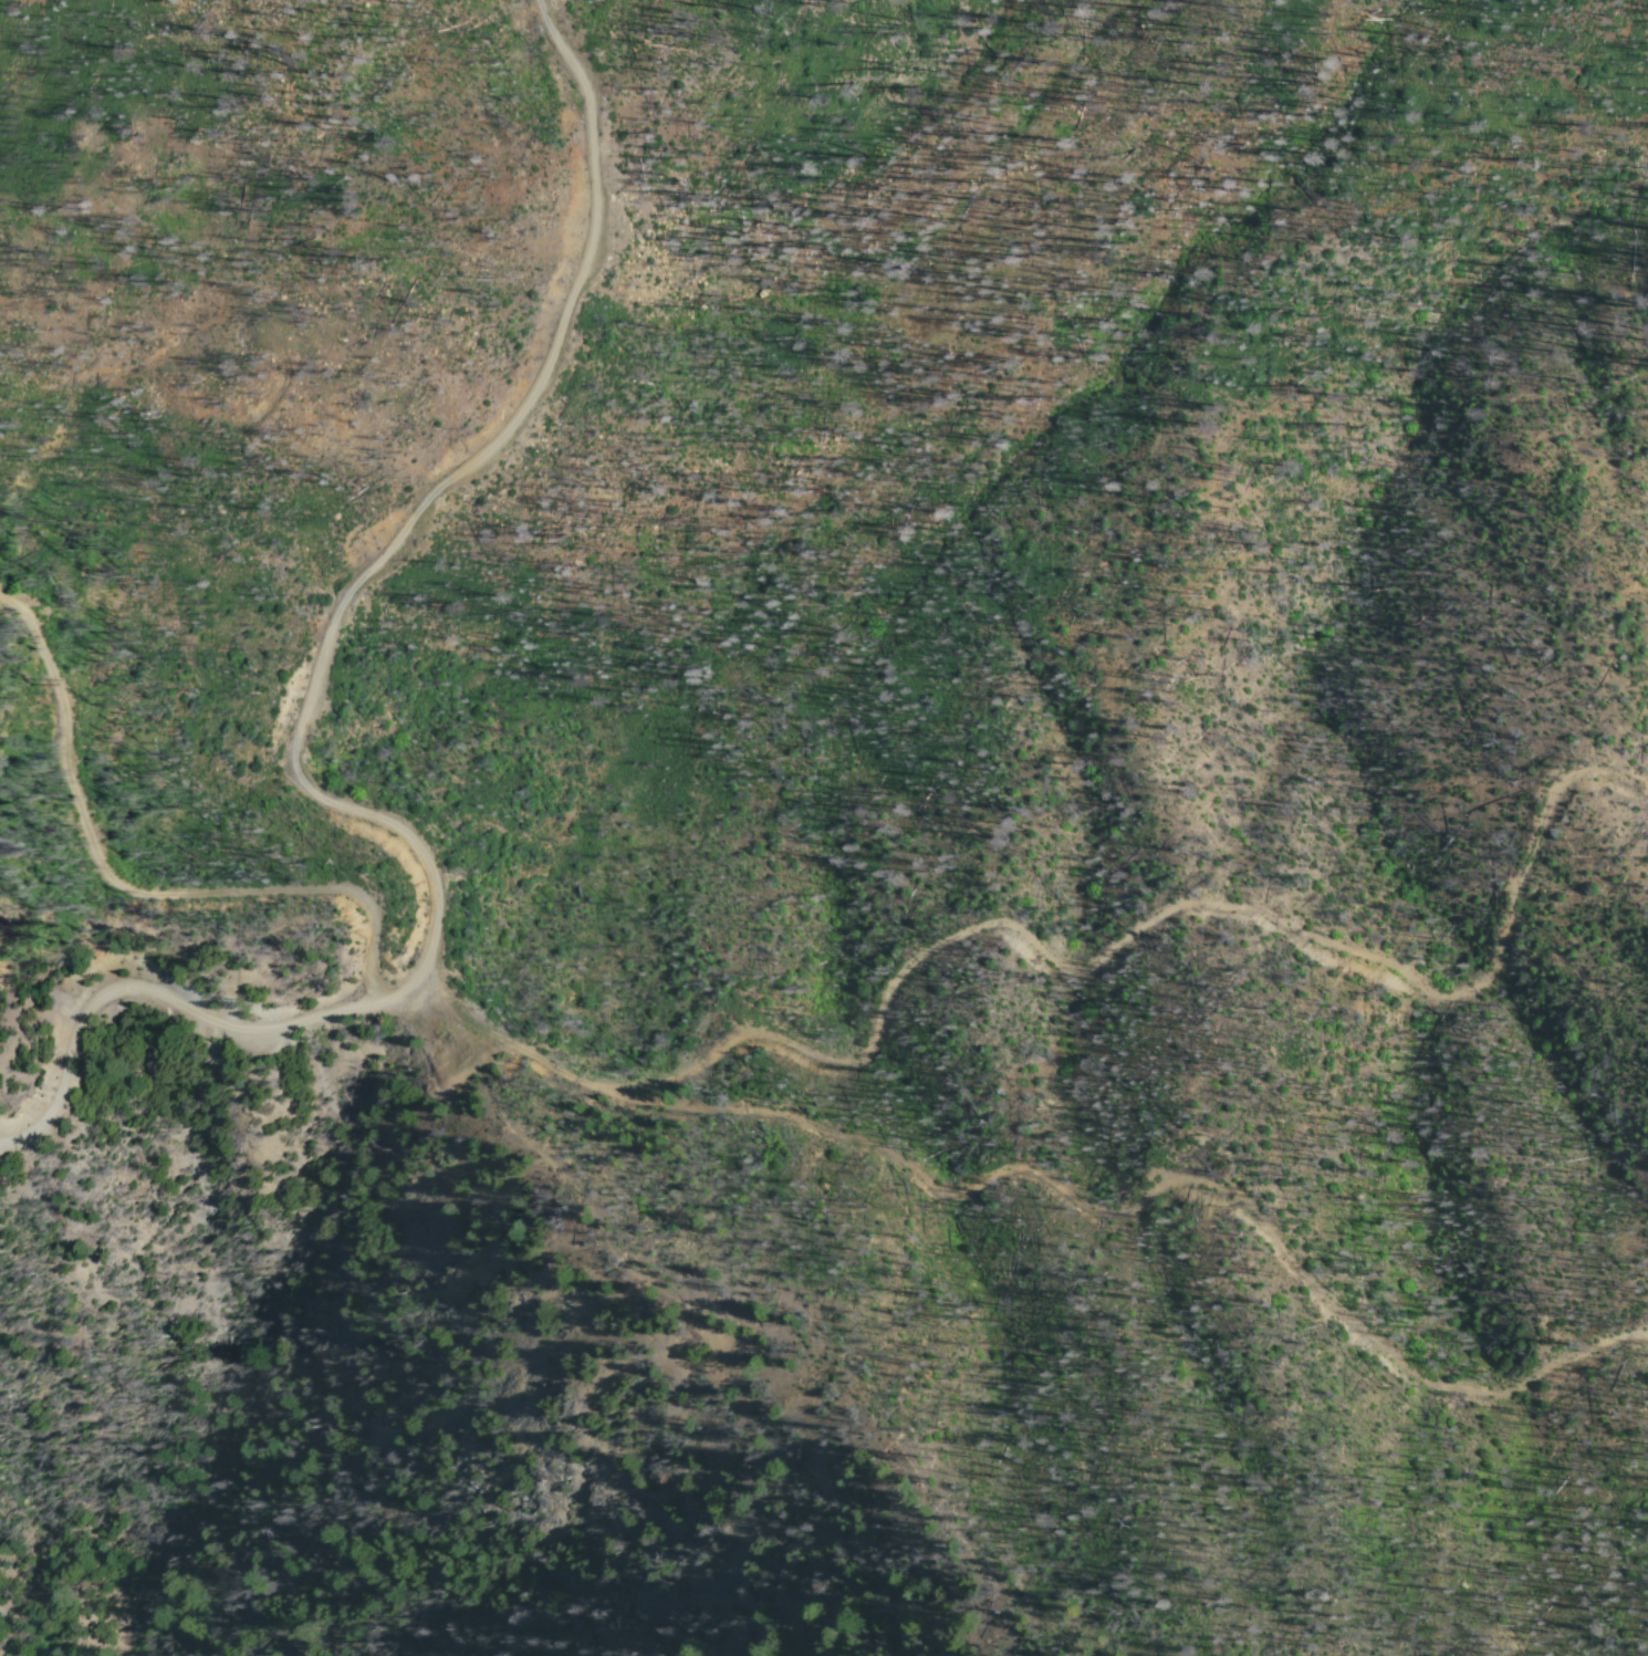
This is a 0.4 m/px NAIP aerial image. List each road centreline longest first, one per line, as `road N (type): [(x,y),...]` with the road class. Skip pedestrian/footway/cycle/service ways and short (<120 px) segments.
road 1 (residential): [(542,0),(580,55),(594,97),(604,205),(595,258),(526,415),(499,447),(434,494),(341,613),(303,748),(314,799),(390,819),(416,839),(439,909),(434,955),(400,999),(259,1037),(198,1030),(149,1010),(91,1014),(67,1041),(46,1135),(27,1157),(0,1168)]
road 2 (track): [(333,1022),(359,990),(372,955),(367,920),(338,891),(144,896),(121,893),(113,883),(80,791),(74,676),(40,614),(0,581)]

